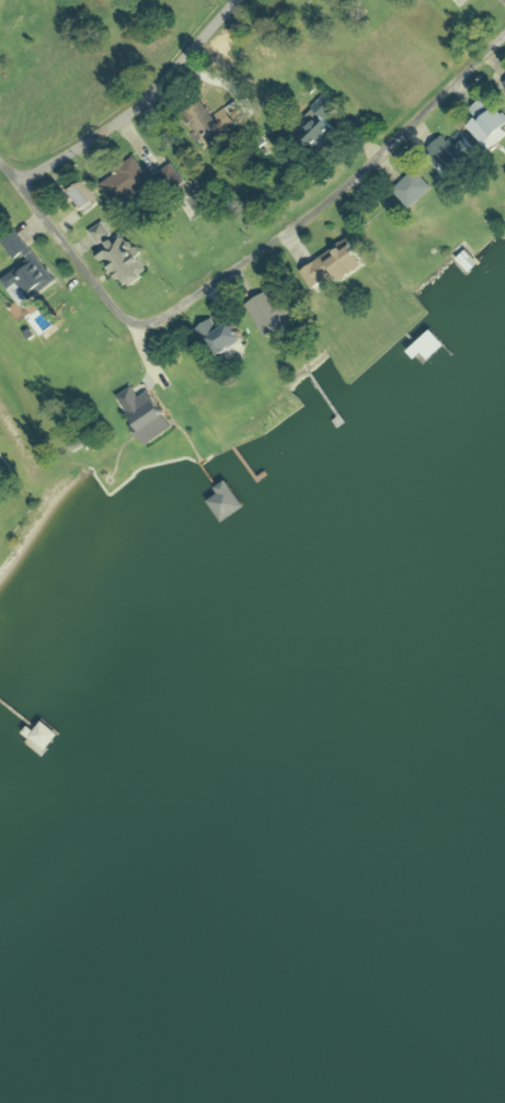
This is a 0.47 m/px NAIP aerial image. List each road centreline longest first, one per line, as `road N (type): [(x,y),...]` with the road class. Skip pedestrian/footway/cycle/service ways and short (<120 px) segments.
road 1 (residential): [(78,298),(142,282),(315,167),(486,0)]
road 2 (residential): [(0,146),(186,0)]
road 3 (residential): [(0,190),(78,298)]

